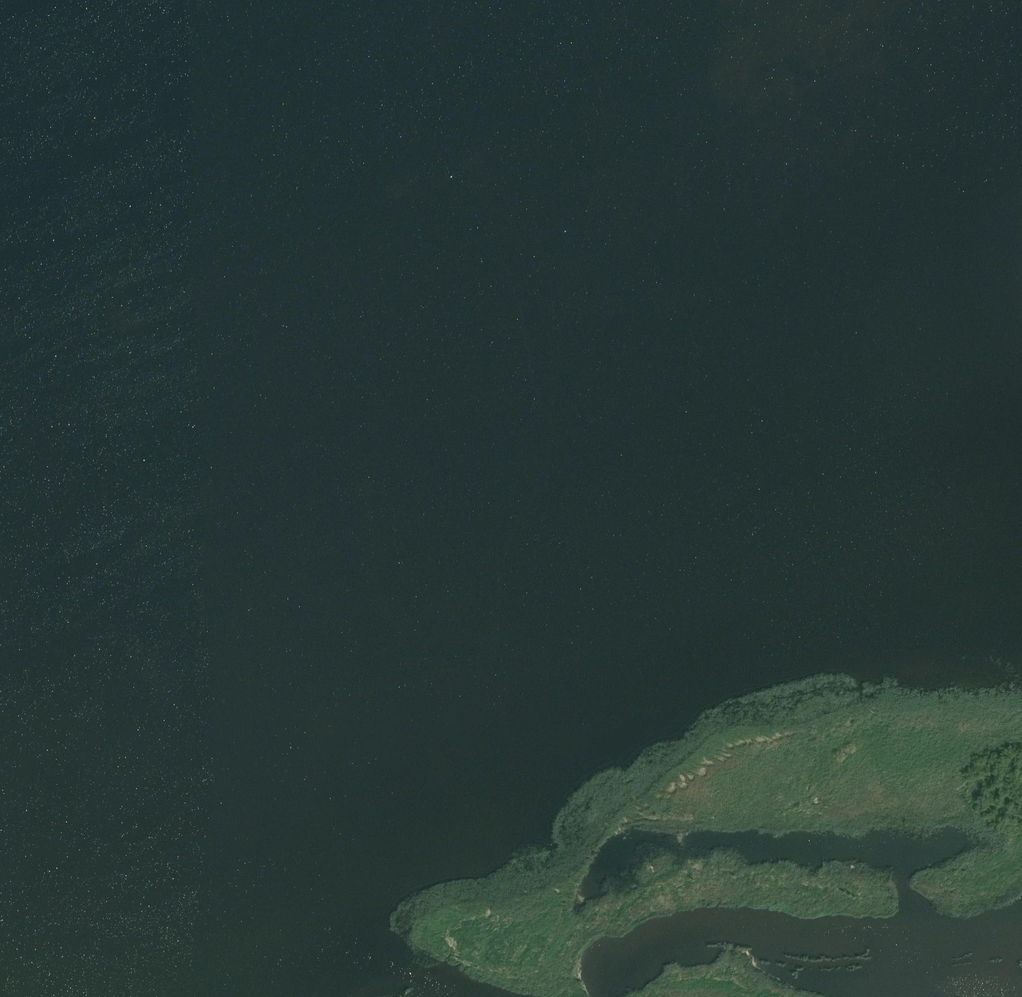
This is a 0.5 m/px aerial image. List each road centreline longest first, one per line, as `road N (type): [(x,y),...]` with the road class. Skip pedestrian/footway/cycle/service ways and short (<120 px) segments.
road 1 (track): [(1021,858),(998,877),(946,889),(818,890),(669,877),(628,896),(570,968)]

